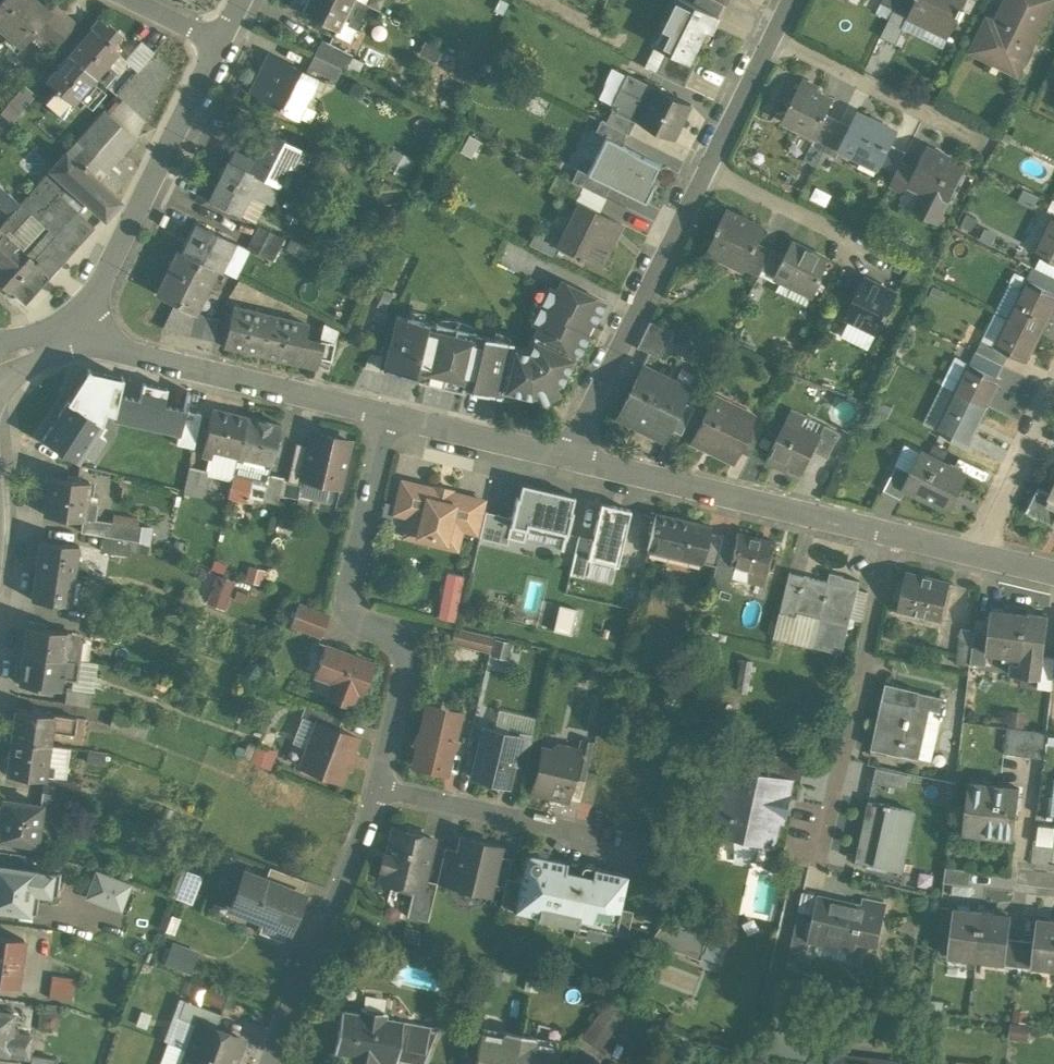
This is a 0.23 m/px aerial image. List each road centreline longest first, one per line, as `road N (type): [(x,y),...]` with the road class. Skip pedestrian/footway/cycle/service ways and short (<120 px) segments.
road 1 (residential): [(385,417),(343,611),(405,650),(381,782)]
road 2 (residential): [(900,527),(807,882)]
road 3 (residential): [(566,456),(900,527)]
road 4 (residential): [(76,331),(219,42)]
road 5 (residential): [(76,331),(99,346),(385,417)]
road 6 (residential): [(705,171),(566,456)]
road 7 (residential): [(381,782),(261,1063)]
road 8 (residential): [(770,43),(987,147)]
road 9 (residential): [(381,782),(586,833)]
road 10 (residential): [(385,417),(566,456)]
road 11 (residential): [(974,549),(1053,389)]
road 12 (residential): [(705,171),(859,246)]
road 13 (residential): [(770,43),(705,171)]

